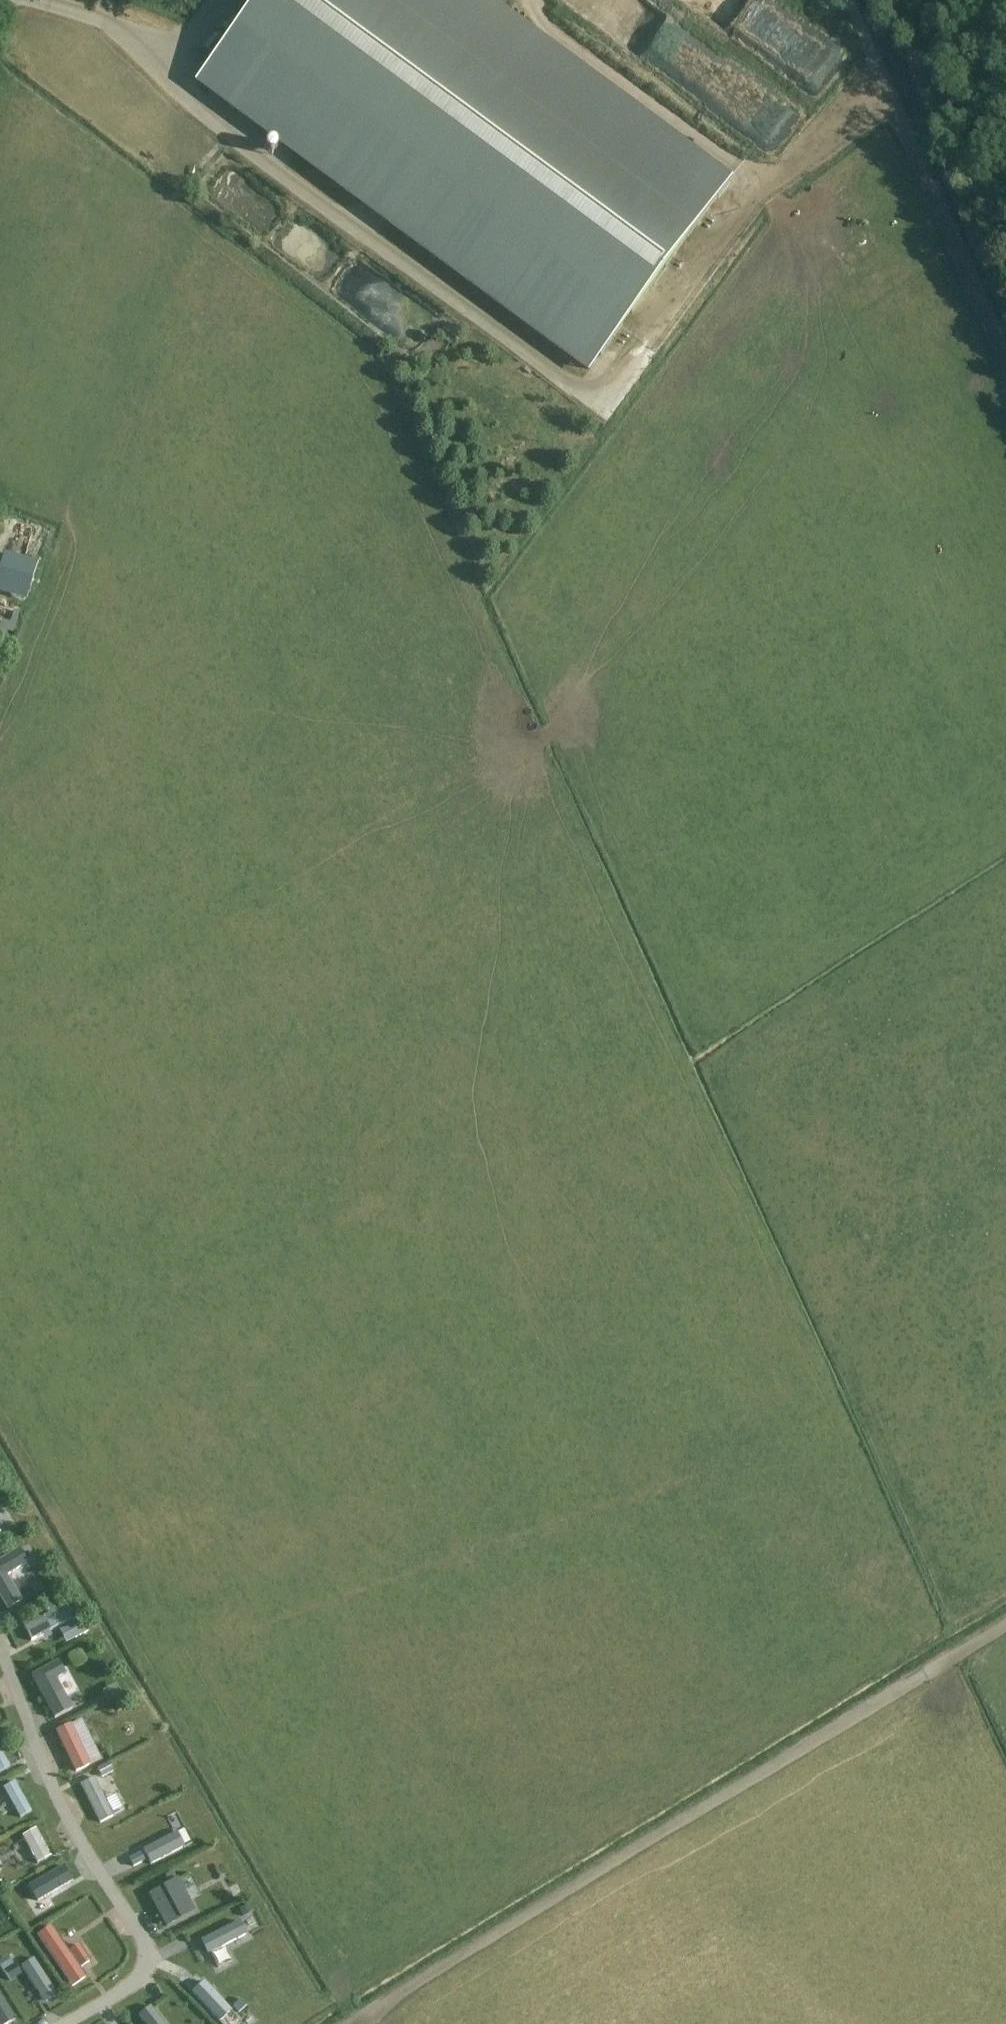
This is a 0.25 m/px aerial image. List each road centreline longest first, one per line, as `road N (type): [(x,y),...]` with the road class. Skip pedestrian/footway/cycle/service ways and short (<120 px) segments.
road 1 (track): [(364,2023),(1005,1624)]
road 2 (track): [(845,0),(1005,352)]

